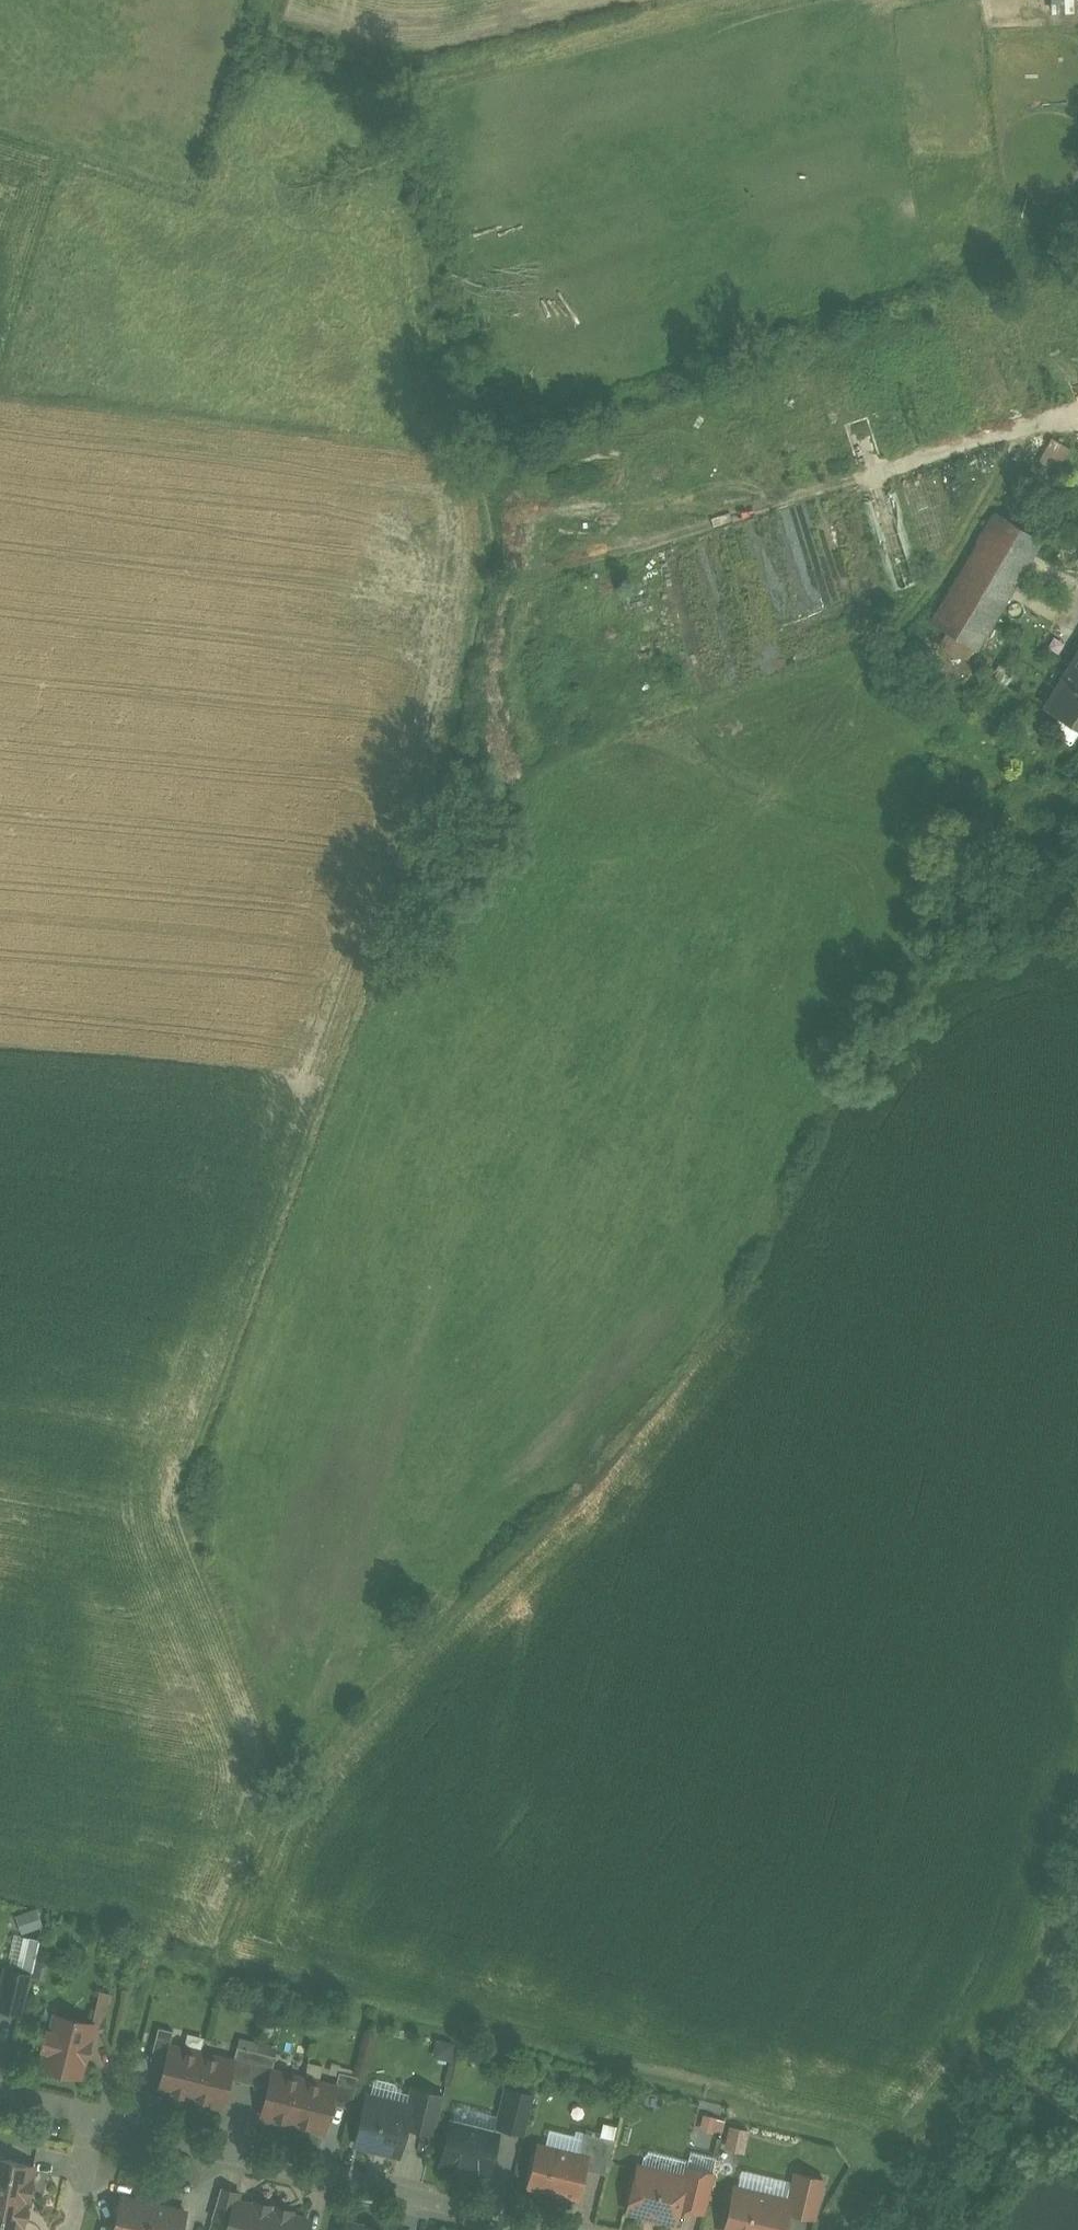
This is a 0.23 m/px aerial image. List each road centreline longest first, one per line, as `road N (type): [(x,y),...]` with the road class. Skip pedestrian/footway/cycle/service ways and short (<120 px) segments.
road 1 (residential): [(96,2124),(549,2229)]
road 2 (residential): [(876,2229),(1036,1995)]
road 3 (unclassified): [(1077,1874),(1036,1995)]

